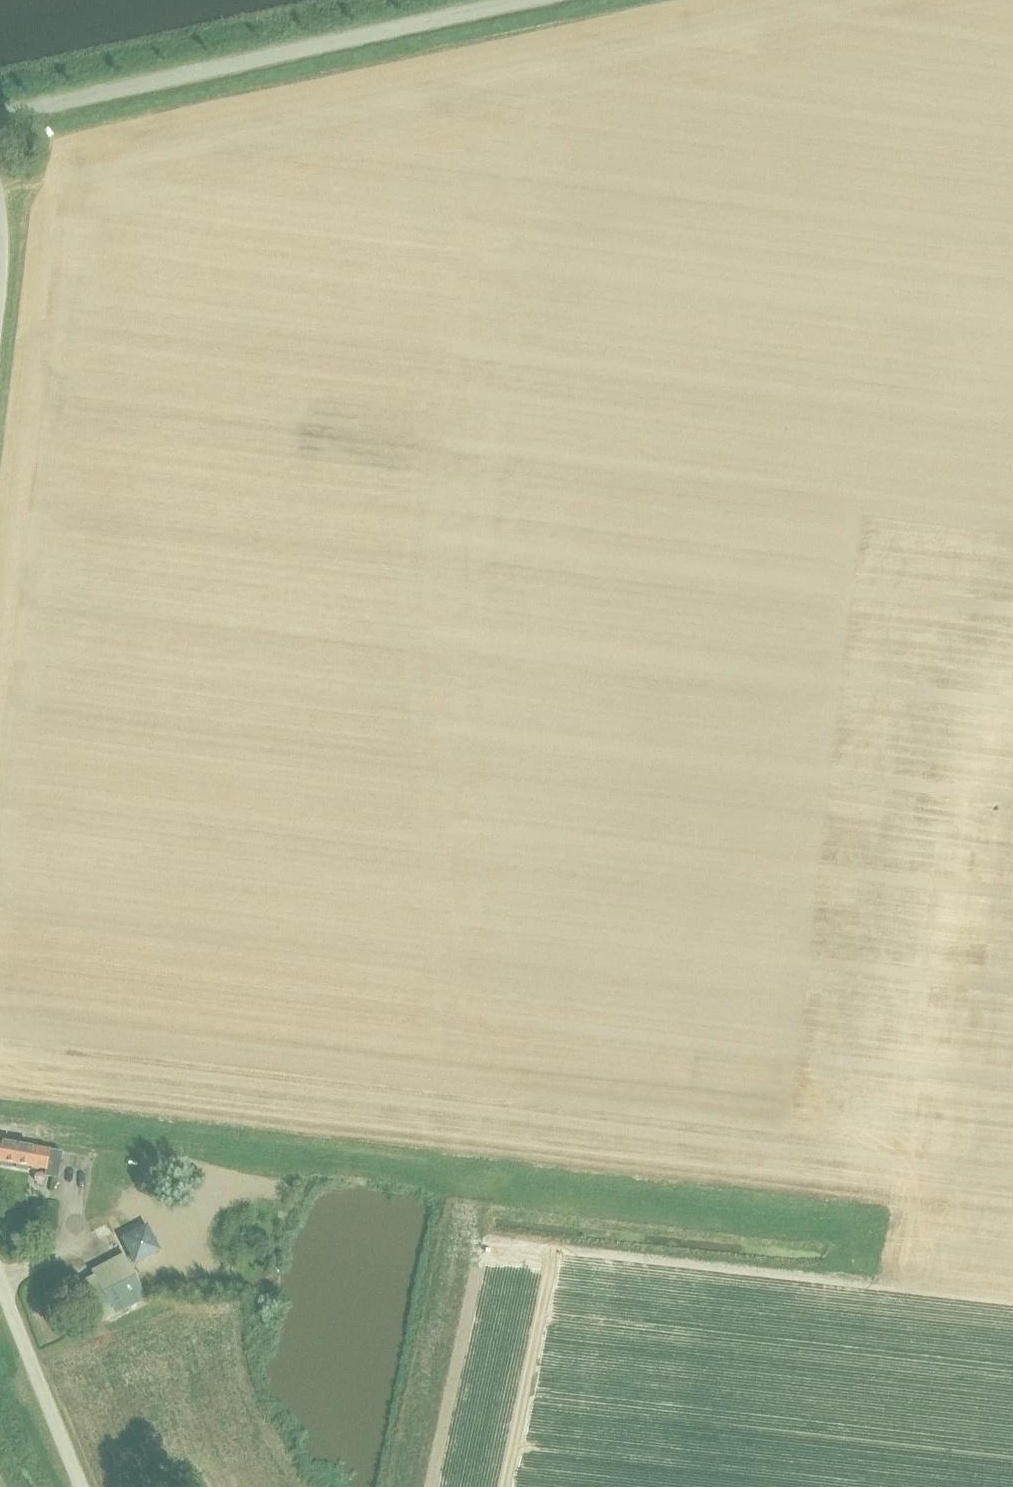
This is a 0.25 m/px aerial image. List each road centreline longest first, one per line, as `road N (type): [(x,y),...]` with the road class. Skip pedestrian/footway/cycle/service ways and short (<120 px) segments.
road 1 (unclassified): [(0,116),(529,0)]
road 2 (unclassified): [(80,1486),(0,1282)]

